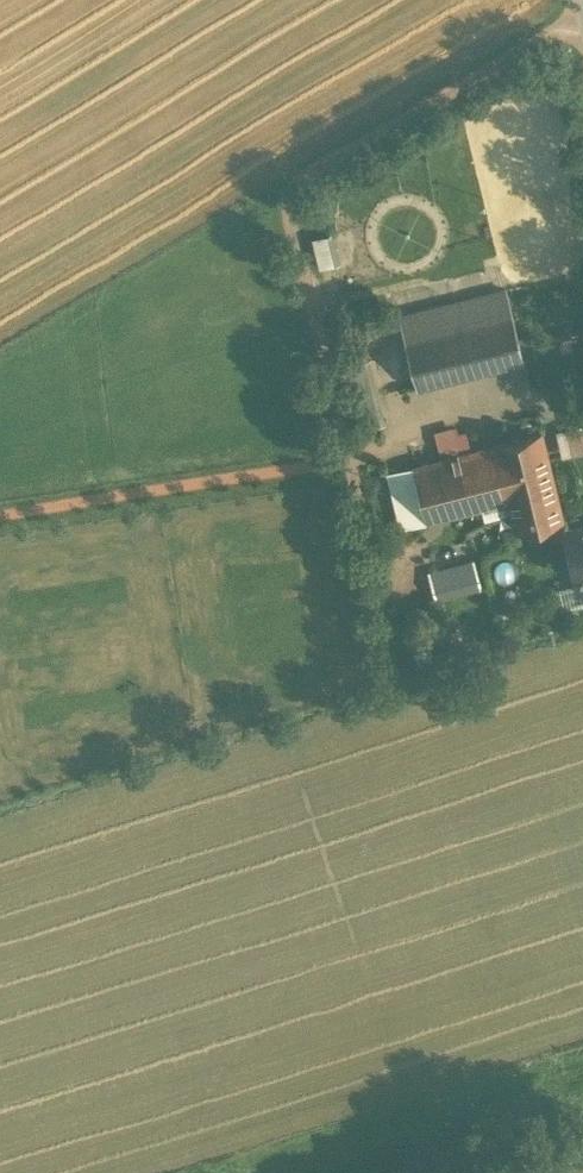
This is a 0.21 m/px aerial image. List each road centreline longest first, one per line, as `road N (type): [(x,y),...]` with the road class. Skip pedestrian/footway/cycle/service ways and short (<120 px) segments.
road 1 (track): [(582,2),(309,161),(298,178),(300,233),(412,674)]
road 2 (track): [(353,441),(0,512)]

